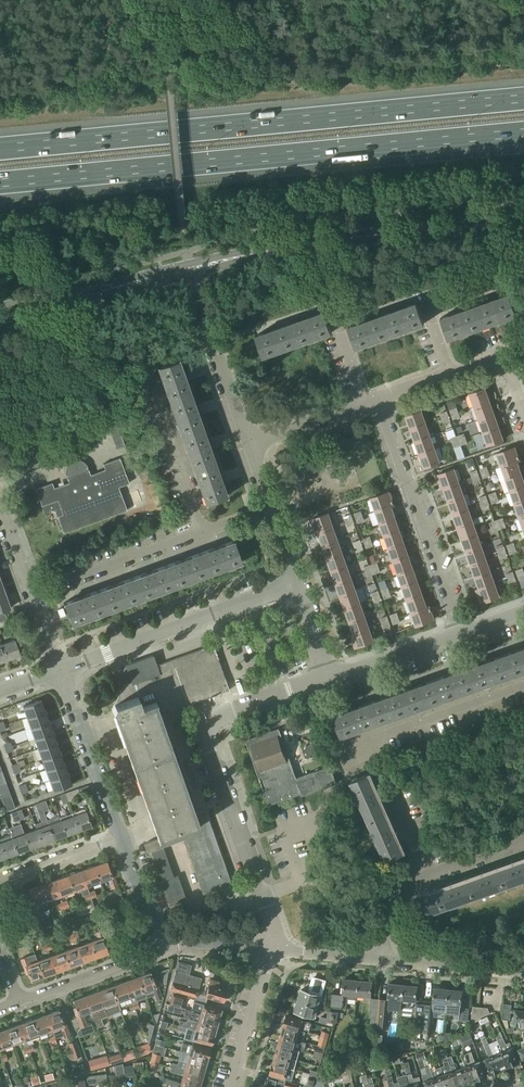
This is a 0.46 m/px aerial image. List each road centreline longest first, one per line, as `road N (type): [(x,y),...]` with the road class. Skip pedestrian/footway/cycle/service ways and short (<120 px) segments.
road 1 (motorway): [(523,97),(0,150)]
road 2 (motorway): [(0,183),(523,133)]
road 3 (residential): [(271,949),(274,927),(204,730),(330,676)]
road 4 (secondary): [(523,224),(292,246),(188,270)]
road 5 (residential): [(204,534),(144,361),(151,351),(205,333)]
road 6 (residential): [(60,670),(296,582)]
road 7 (residential): [(461,630),(376,397)]
road 8 (residential): [(383,959),(393,887),(523,840)]
road 9 (secondary): [(188,270),(0,326)]
road 10 (residential): [(33,594),(204,534)]
road 11 (residential): [(122,837),(60,670)]
road 12 (residential): [(18,1001),(163,948)]
road 13 (residential): [(232,1086),(271,949)]
road 14 (residential): [(523,973),(383,959)]
road 15 (residential): [(330,676),(461,630)]
road 16 (residential): [(0,881),(122,837)]
road 17 (residential): [(245,443),(364,401)]

